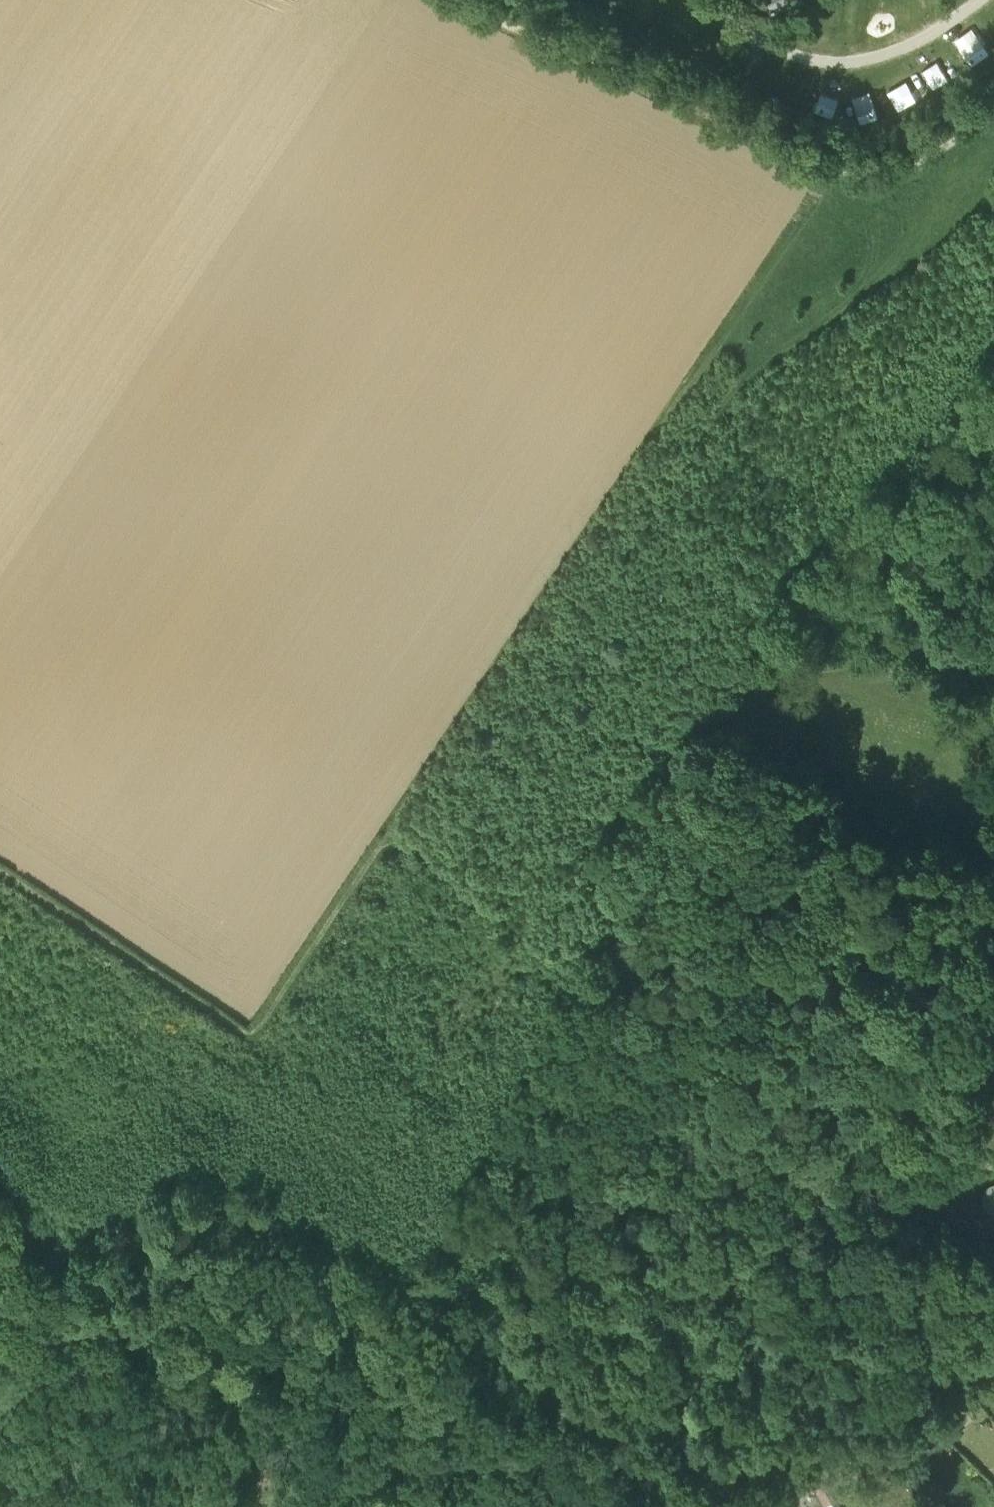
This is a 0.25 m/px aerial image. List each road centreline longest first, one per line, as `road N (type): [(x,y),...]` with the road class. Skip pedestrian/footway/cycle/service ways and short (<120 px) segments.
road 1 (track): [(993,113),(912,167),(872,176),(824,172),(456,0)]

